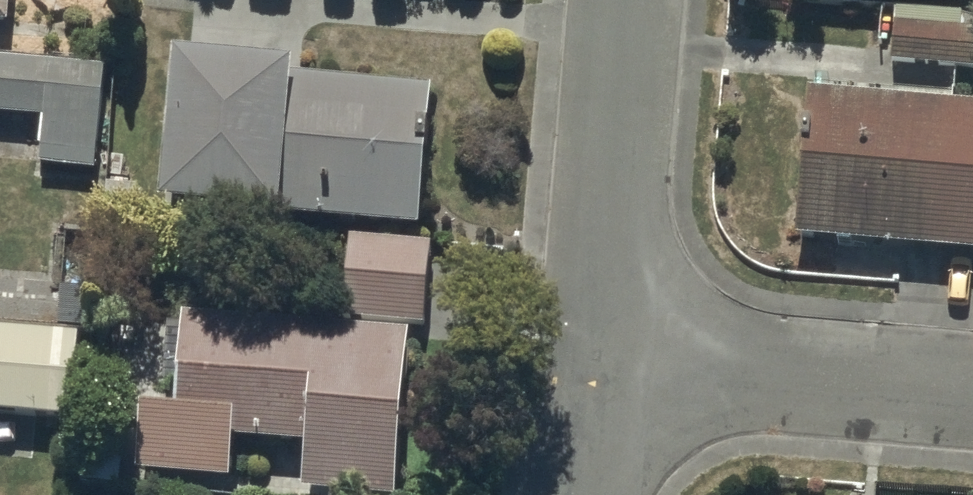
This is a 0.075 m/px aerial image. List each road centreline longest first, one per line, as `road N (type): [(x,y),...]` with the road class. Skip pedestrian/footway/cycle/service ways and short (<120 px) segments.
road 1 (residential): [(616,371),(647,0)]
road 2 (residential): [(616,371),(972,394)]
road 3 (residential): [(606,494),(616,371)]

